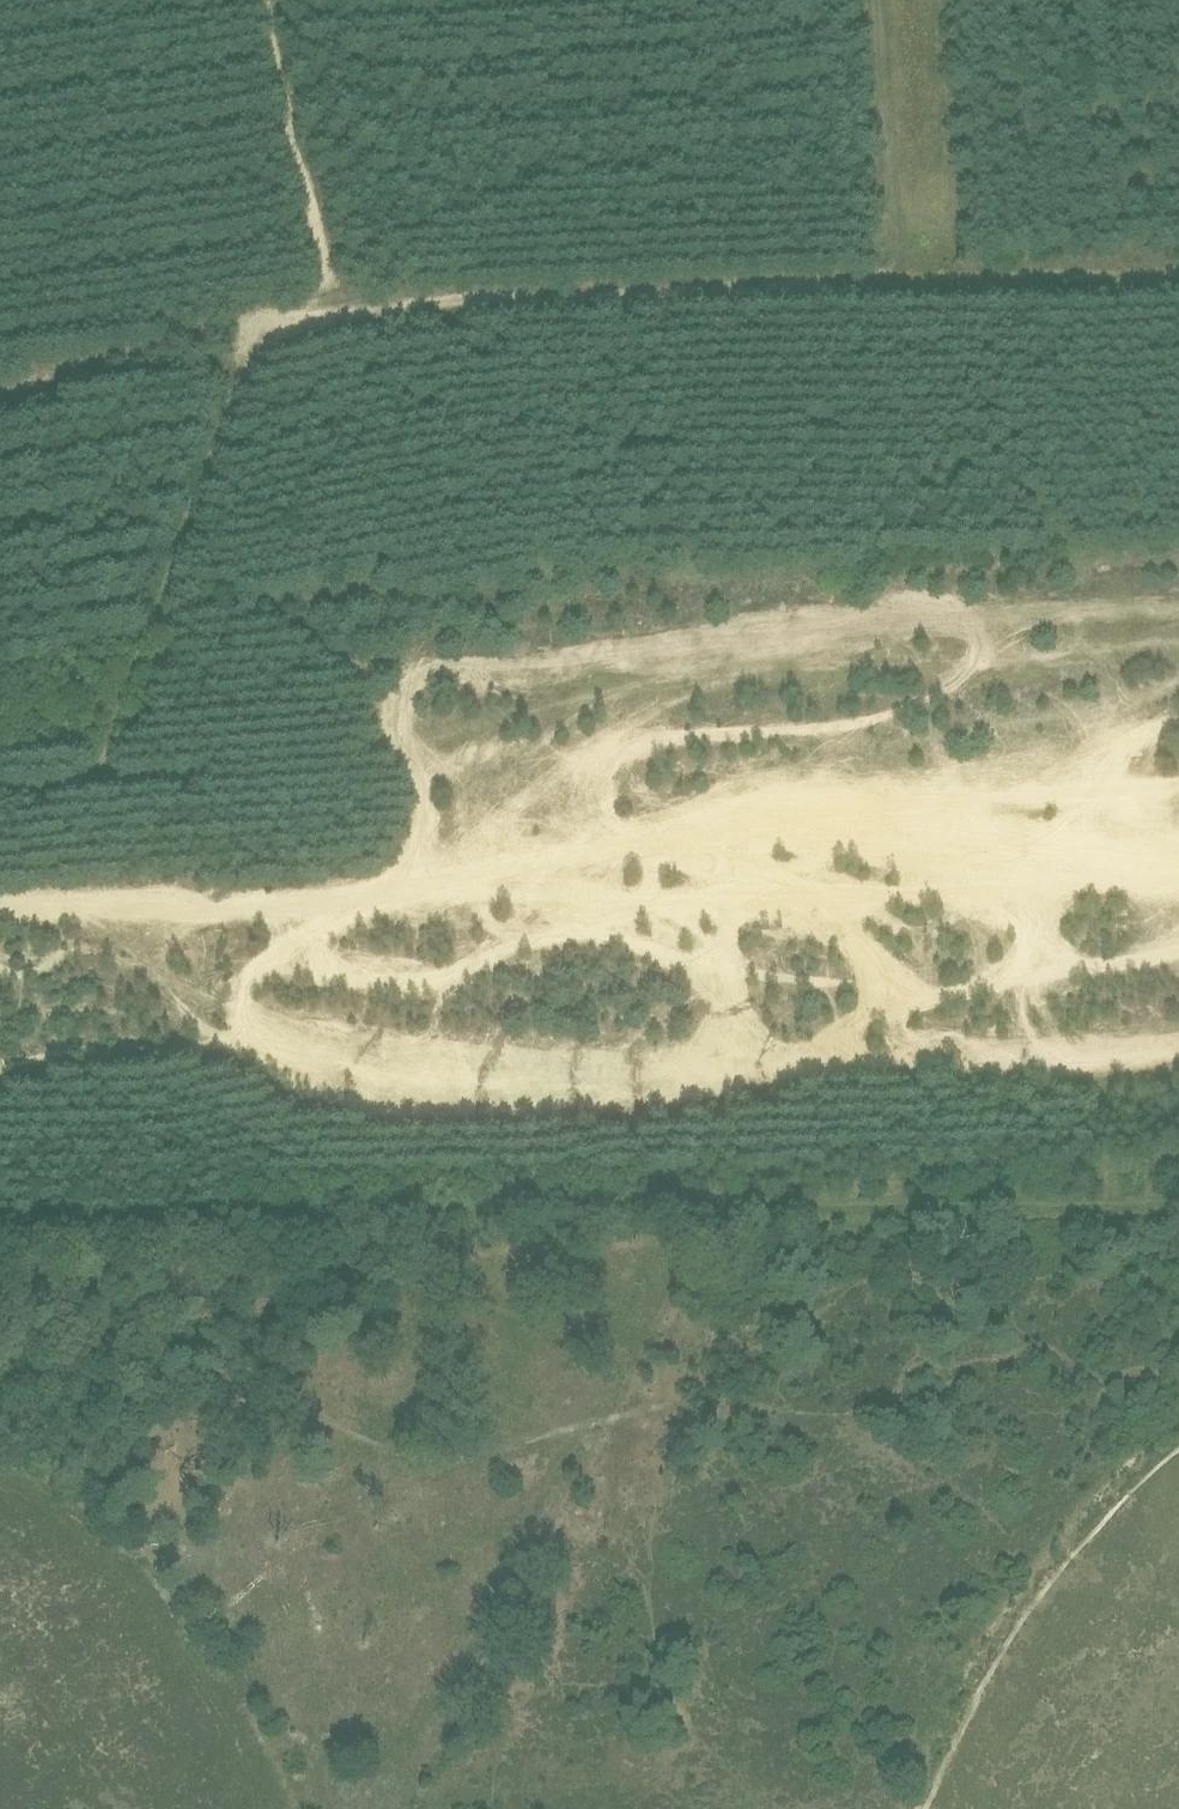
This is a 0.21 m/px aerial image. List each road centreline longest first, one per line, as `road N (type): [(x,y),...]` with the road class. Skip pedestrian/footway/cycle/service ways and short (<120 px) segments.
road 1 (track): [(1178,273),(525,285),(321,313),(0,384)]
road 2 (track): [(254,328),(168,568),(123,731),(104,767)]
road 3 (track): [(271,0),(316,234),(321,313)]

